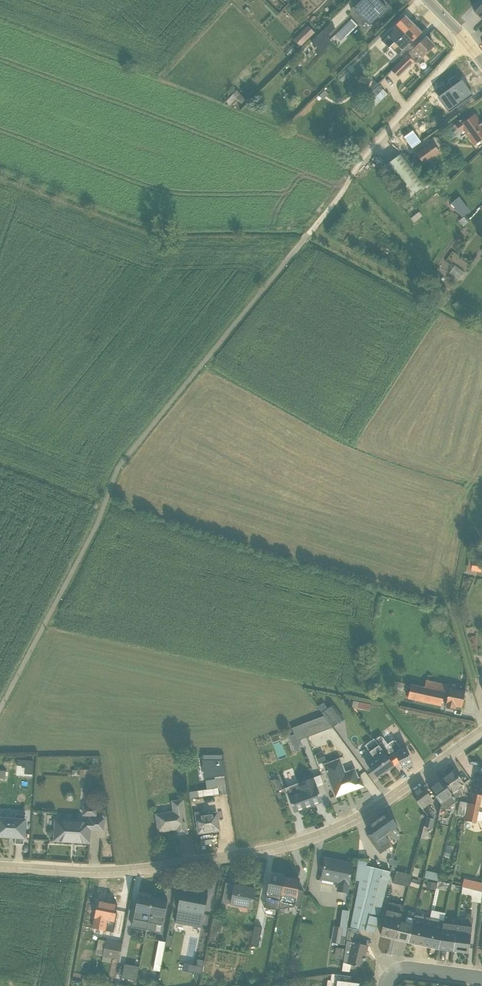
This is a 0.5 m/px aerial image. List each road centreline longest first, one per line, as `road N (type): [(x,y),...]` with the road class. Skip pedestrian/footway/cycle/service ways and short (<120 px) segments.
road 1 (residential): [(0,866),(132,870),(271,848),(347,822),(481,731)]
road 2 (unclassified): [(360,160),(466,43)]

